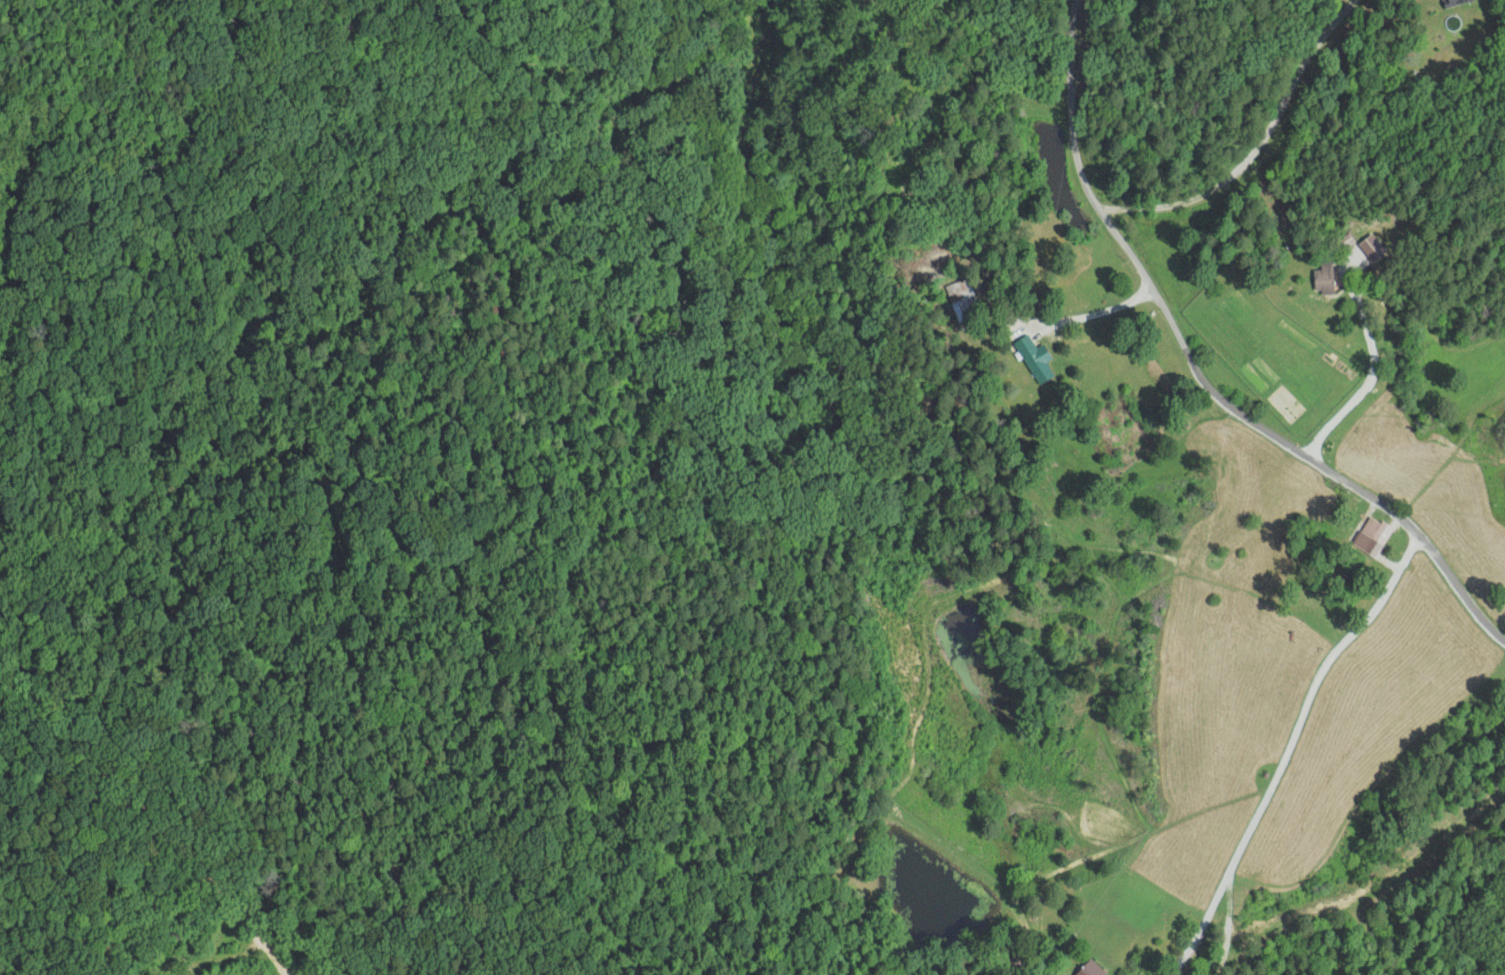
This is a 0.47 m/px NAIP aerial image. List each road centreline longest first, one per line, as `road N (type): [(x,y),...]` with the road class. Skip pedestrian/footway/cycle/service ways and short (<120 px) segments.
road 1 (residential): [(1473,308),(1470,237),(1487,189)]

